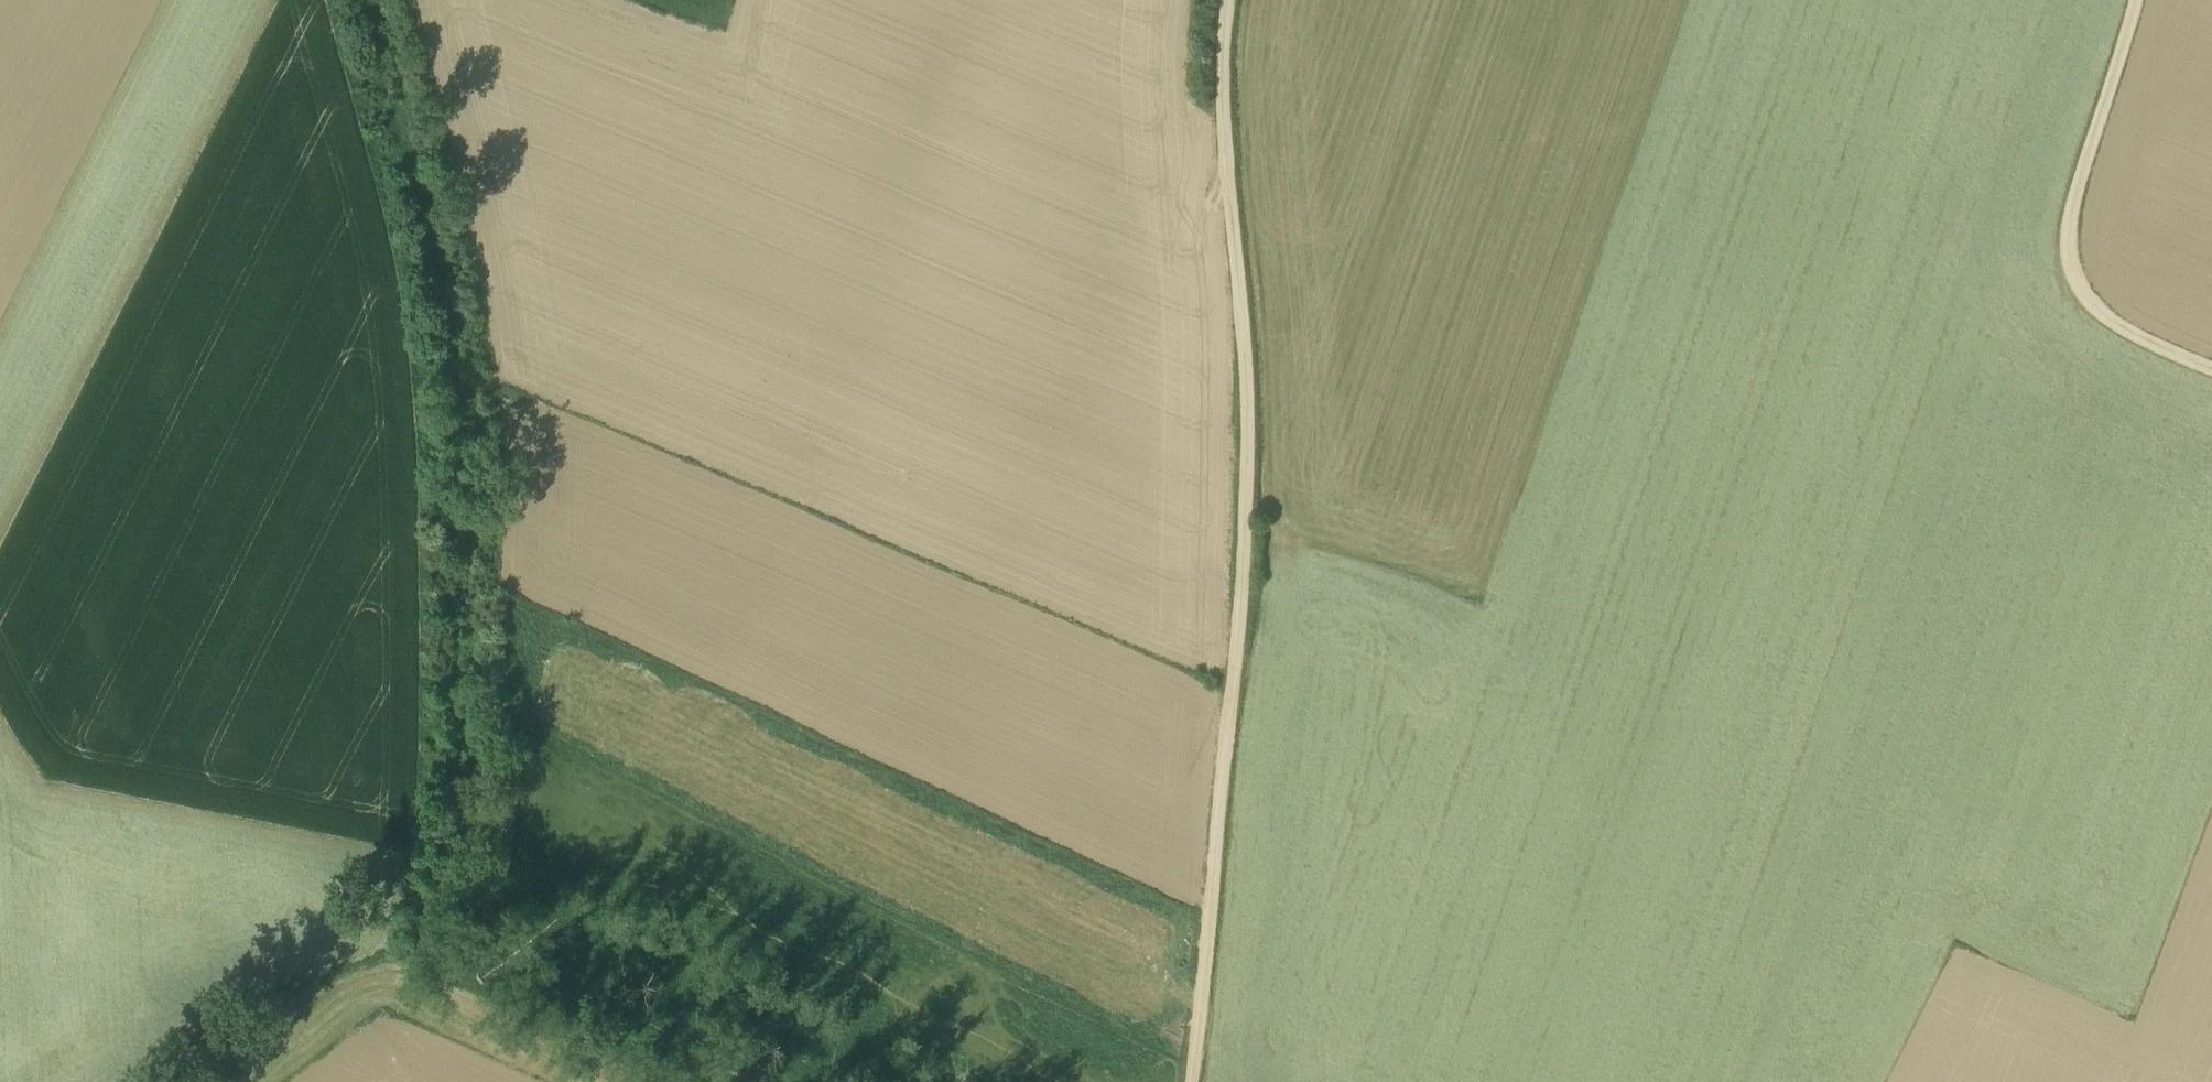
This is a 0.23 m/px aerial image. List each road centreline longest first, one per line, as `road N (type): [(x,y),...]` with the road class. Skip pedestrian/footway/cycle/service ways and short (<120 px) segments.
road 1 (track): [(1225,0),(1224,127),(1245,326),(1244,528),(1236,677),(1190,1081)]
road 2 (track): [(2132,0),(2073,203),(2065,265),(2079,300),(2211,371)]

